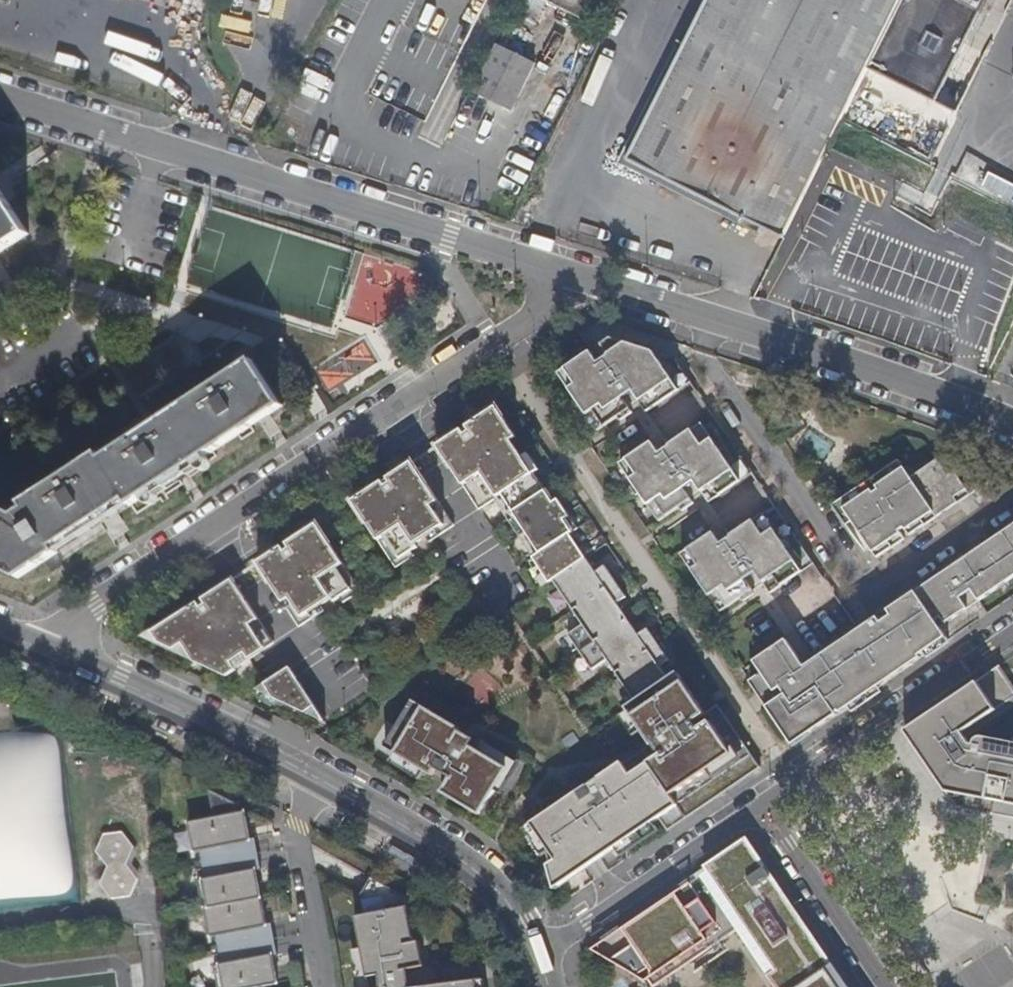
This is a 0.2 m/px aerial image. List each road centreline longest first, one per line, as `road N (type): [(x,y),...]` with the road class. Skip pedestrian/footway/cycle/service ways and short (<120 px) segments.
road 1 (residential): [(580,279),(95,608),(49,652)]
road 2 (residential): [(0,100),(580,279)]
road 3 (residential): [(49,652),(267,755),(466,864),(540,951)]
road 4 (unknown): [(797,783),(532,396)]
road 5 (residential): [(580,279),(863,365),(1012,426)]
road 6 (residential): [(767,803),(1012,637)]
road 7 (residential): [(540,951),(767,803)]
road 8 (residential): [(890,986),(767,803)]

